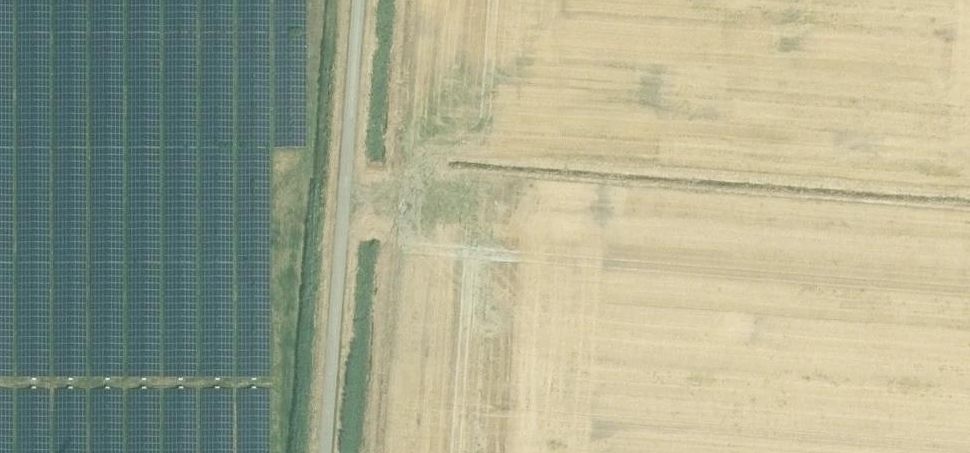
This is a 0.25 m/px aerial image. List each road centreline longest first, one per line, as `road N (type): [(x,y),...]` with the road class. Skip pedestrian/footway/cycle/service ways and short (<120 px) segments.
road 1 (unclassified): [(326,452),(357,0)]

